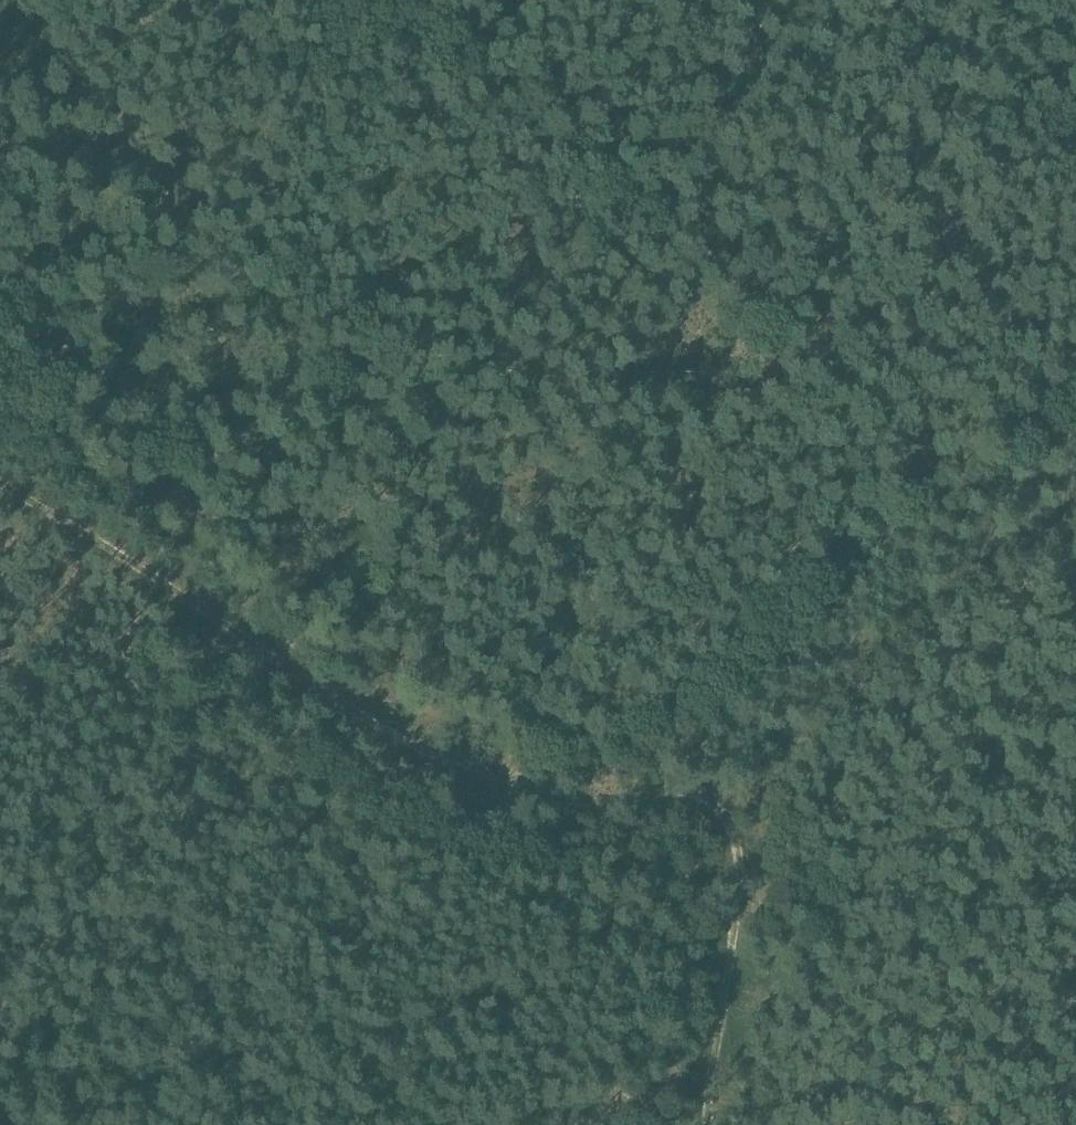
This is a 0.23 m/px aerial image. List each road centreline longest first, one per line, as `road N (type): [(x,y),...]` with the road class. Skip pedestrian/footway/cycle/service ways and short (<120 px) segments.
road 1 (track): [(712,1124),(738,860),(717,805),(685,794),(553,803),(484,783),(397,740),(0,481)]

